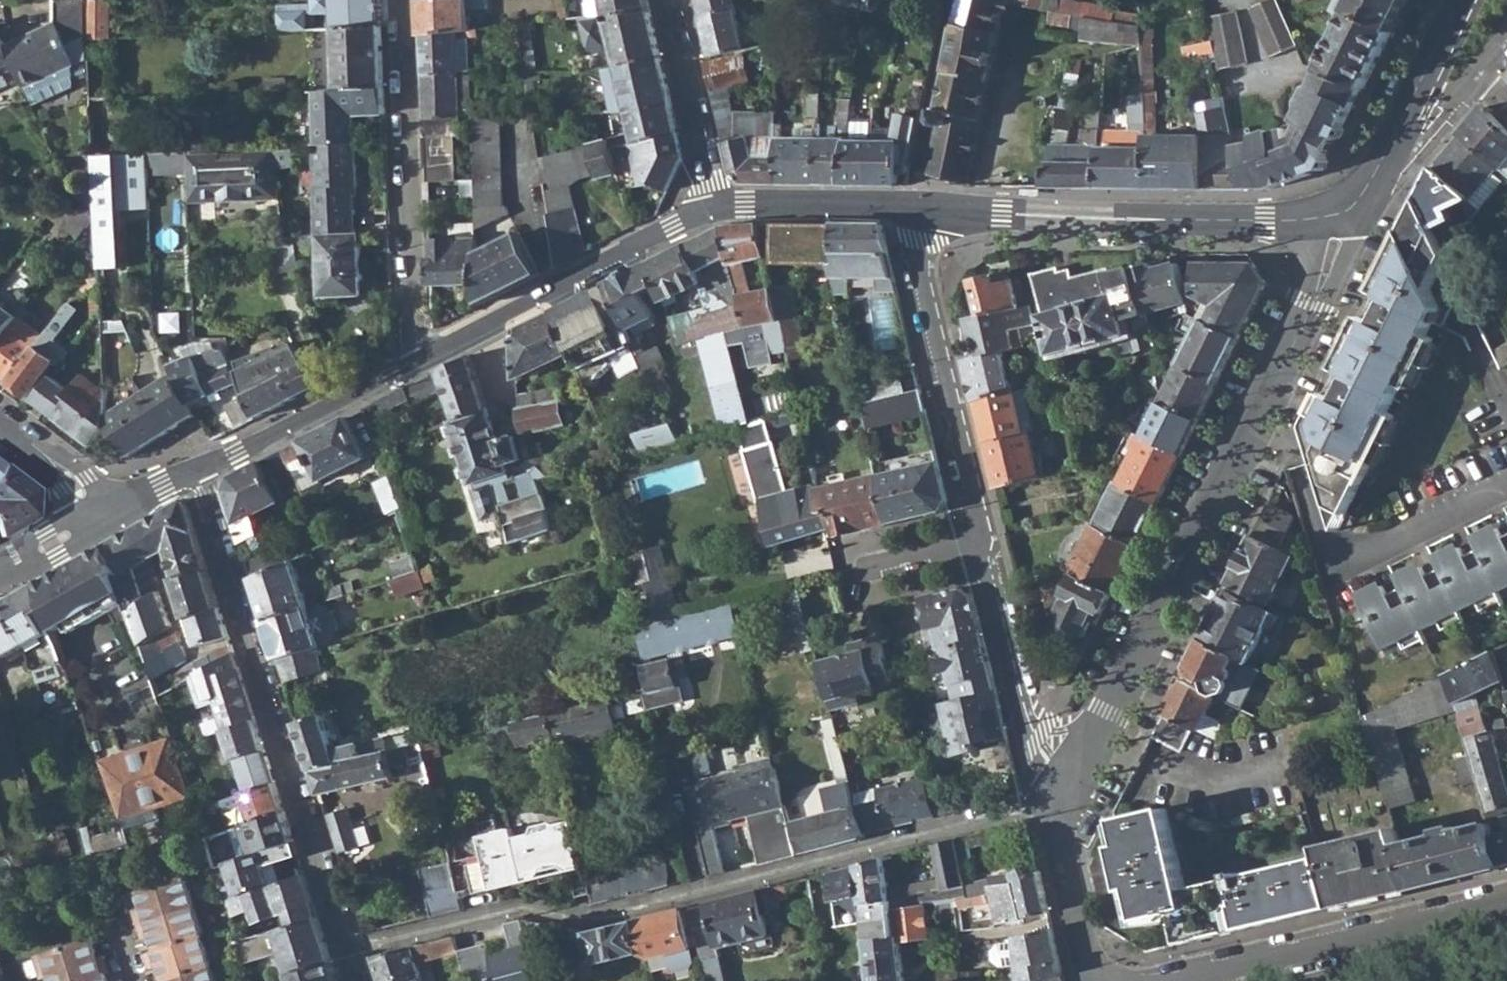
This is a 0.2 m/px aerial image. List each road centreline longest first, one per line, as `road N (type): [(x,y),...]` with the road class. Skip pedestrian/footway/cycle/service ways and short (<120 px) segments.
road 1 (residential): [(348,950),(527,905),(589,920),(1034,813),(1052,818)]
road 2 (residential): [(1355,208),(1052,818)]
road 3 (residential): [(348,950),(197,471)]
road 4 (residential): [(1355,208),(1268,219),(926,208)]
road 5 (residential): [(400,0),(414,361)]
road 6 (residential): [(926,208),(922,275),(981,543)]
road 7 (residential): [(715,206),(414,361)]
road 8 (residential): [(1178,980),(1506,901)]
road 9 (residential): [(981,543),(1052,818)]
road 10 (residential): [(414,361),(197,471)]
road 11 (residential): [(926,208),(715,206)]
road 12 (residential): [(673,0),(715,206)]
road 13 (residential): [(1052,818),(1091,980)]
road 14 (residential): [(1421,98),(1355,208)]
road 15 (residential): [(0,426),(100,506)]
road 16 (residential): [(981,543),(861,571)]

